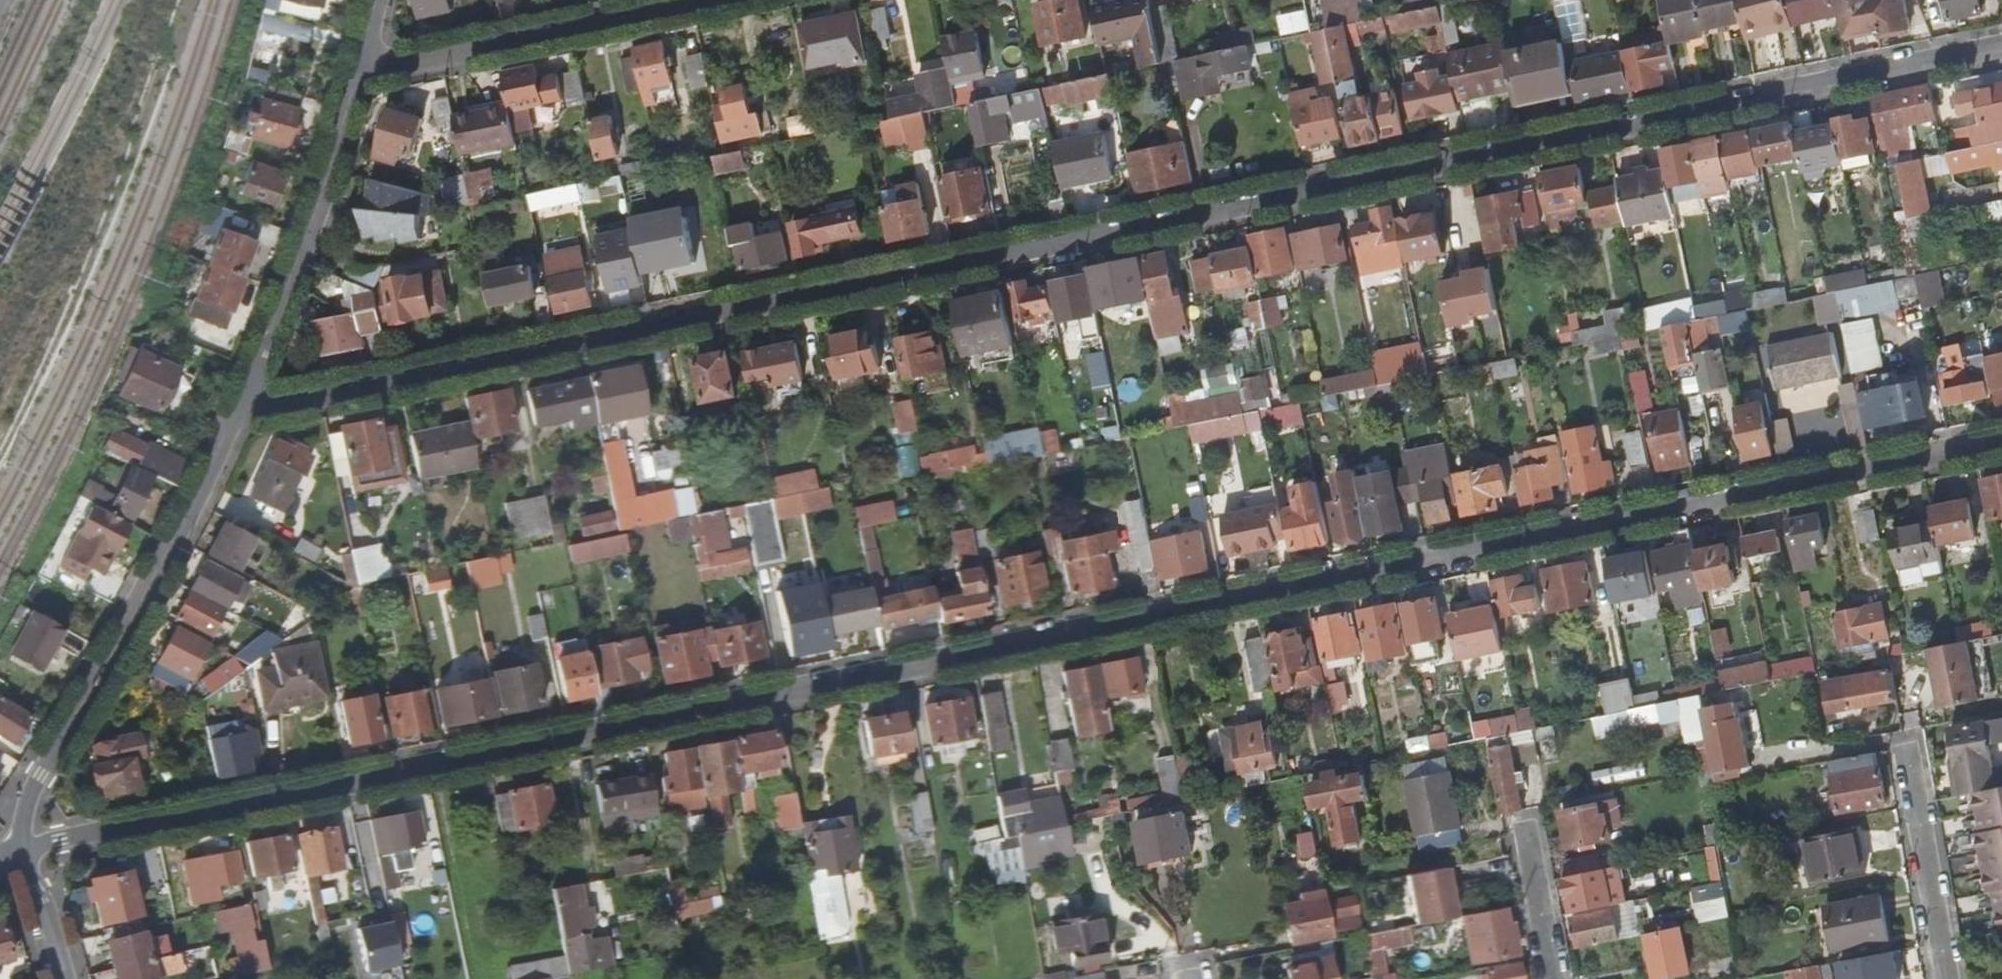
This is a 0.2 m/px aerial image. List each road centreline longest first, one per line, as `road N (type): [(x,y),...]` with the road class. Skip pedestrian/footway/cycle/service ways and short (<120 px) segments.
road 1 (residential): [(15,827),(57,833),(2001,442)]
road 2 (residential): [(241,409),(2001,47)]
road 3 (residential): [(15,827),(241,409)]
road 4 (residential): [(241,409),(361,72)]
road 5 (residential): [(361,72),(708,0)]
road 6 (residential): [(1908,756),(1948,978)]
road 7 (residential): [(62,978),(15,827)]
road 8 (residential): [(1526,832),(1553,978)]

